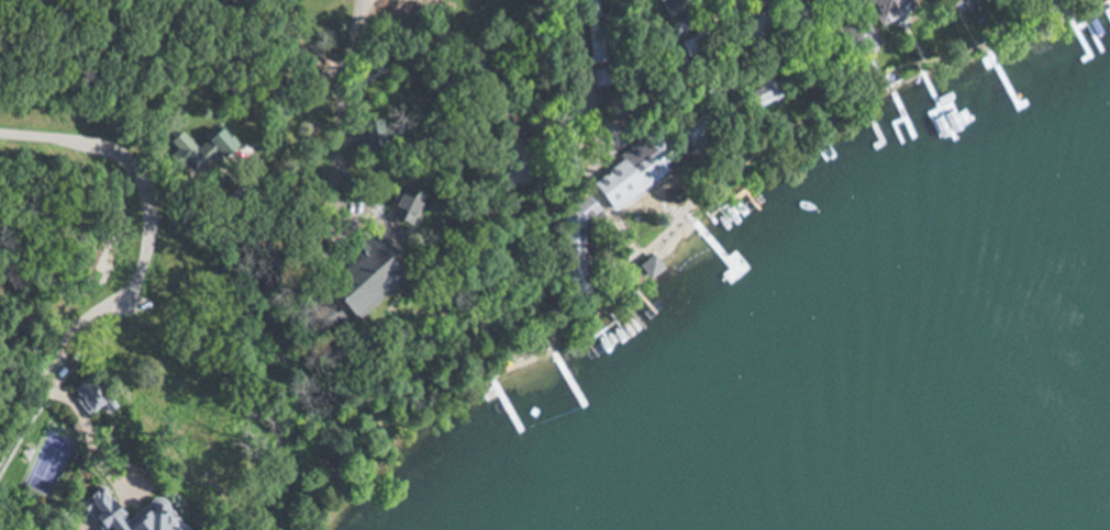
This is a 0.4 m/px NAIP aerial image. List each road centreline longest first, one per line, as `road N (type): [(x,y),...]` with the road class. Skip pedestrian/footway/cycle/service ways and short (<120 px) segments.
road 1 (residential): [(0,462),(59,347),(138,274),(149,213)]
road 2 (residential): [(233,198),(280,115),(342,74),(366,0)]
road 3 (residential): [(149,213),(135,166),(100,146),(0,133)]
road 4 (residential): [(342,74),(330,206),(377,222)]
road 5 (residential): [(608,160),(591,120),(579,0)]

